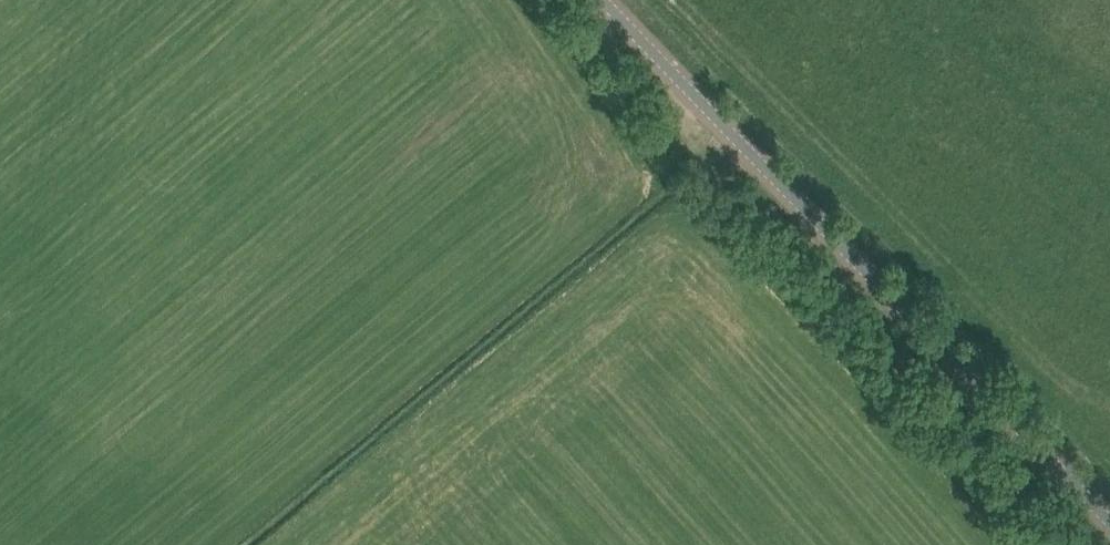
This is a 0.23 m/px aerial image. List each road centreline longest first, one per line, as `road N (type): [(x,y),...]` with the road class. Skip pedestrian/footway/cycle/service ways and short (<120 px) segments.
road 1 (tertiary): [(1109,521),(602,0)]

